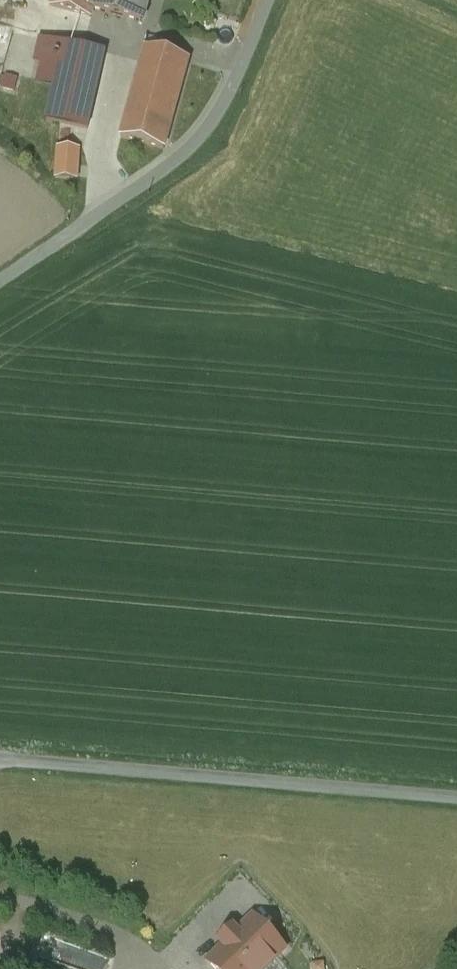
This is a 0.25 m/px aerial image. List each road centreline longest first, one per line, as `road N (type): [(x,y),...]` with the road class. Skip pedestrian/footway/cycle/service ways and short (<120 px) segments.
road 1 (unclassified): [(456,796),(0,751)]
road 2 (unclassified): [(262,0),(206,129),(0,279)]

